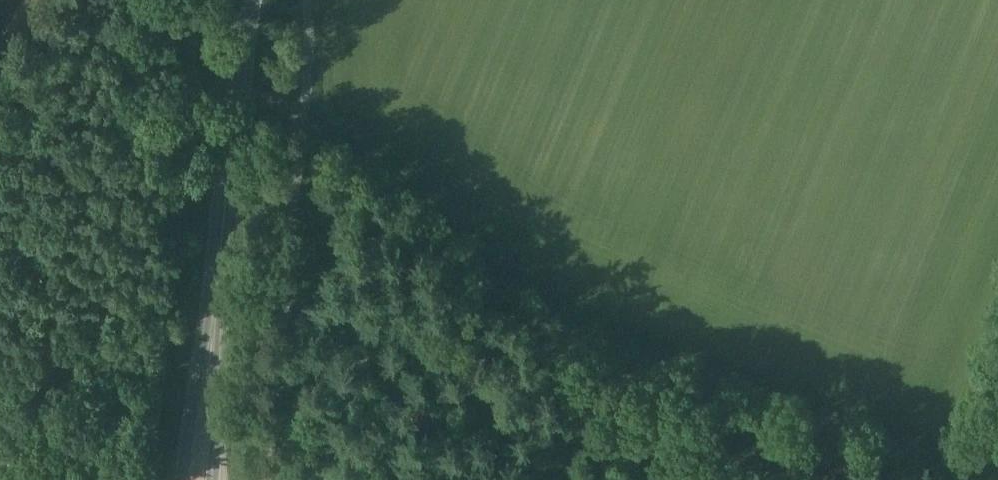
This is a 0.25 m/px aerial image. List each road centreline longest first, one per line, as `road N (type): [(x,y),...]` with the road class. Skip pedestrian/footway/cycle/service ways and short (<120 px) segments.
road 1 (secondary): [(197,479),(247,0)]

